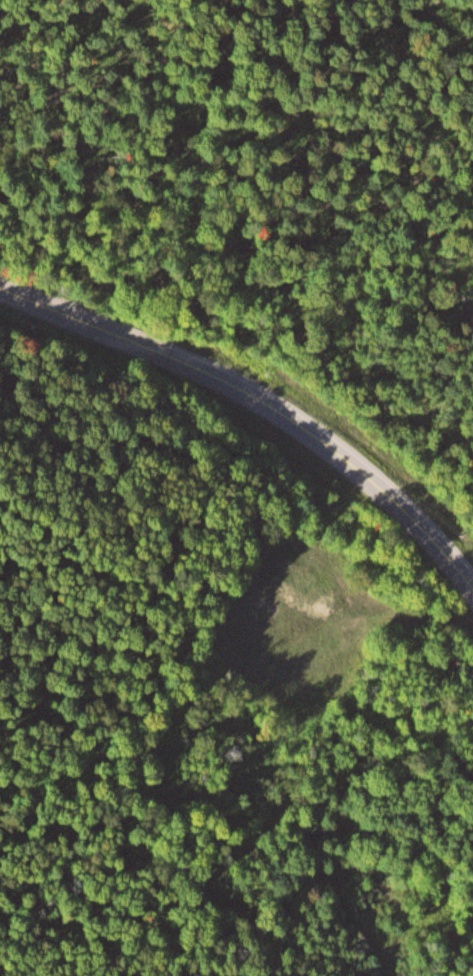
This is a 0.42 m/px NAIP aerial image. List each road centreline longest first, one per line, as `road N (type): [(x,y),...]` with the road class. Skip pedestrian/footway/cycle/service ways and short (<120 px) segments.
road 1 (tertiary): [(472,593),(388,501),(250,401),(0,294)]

